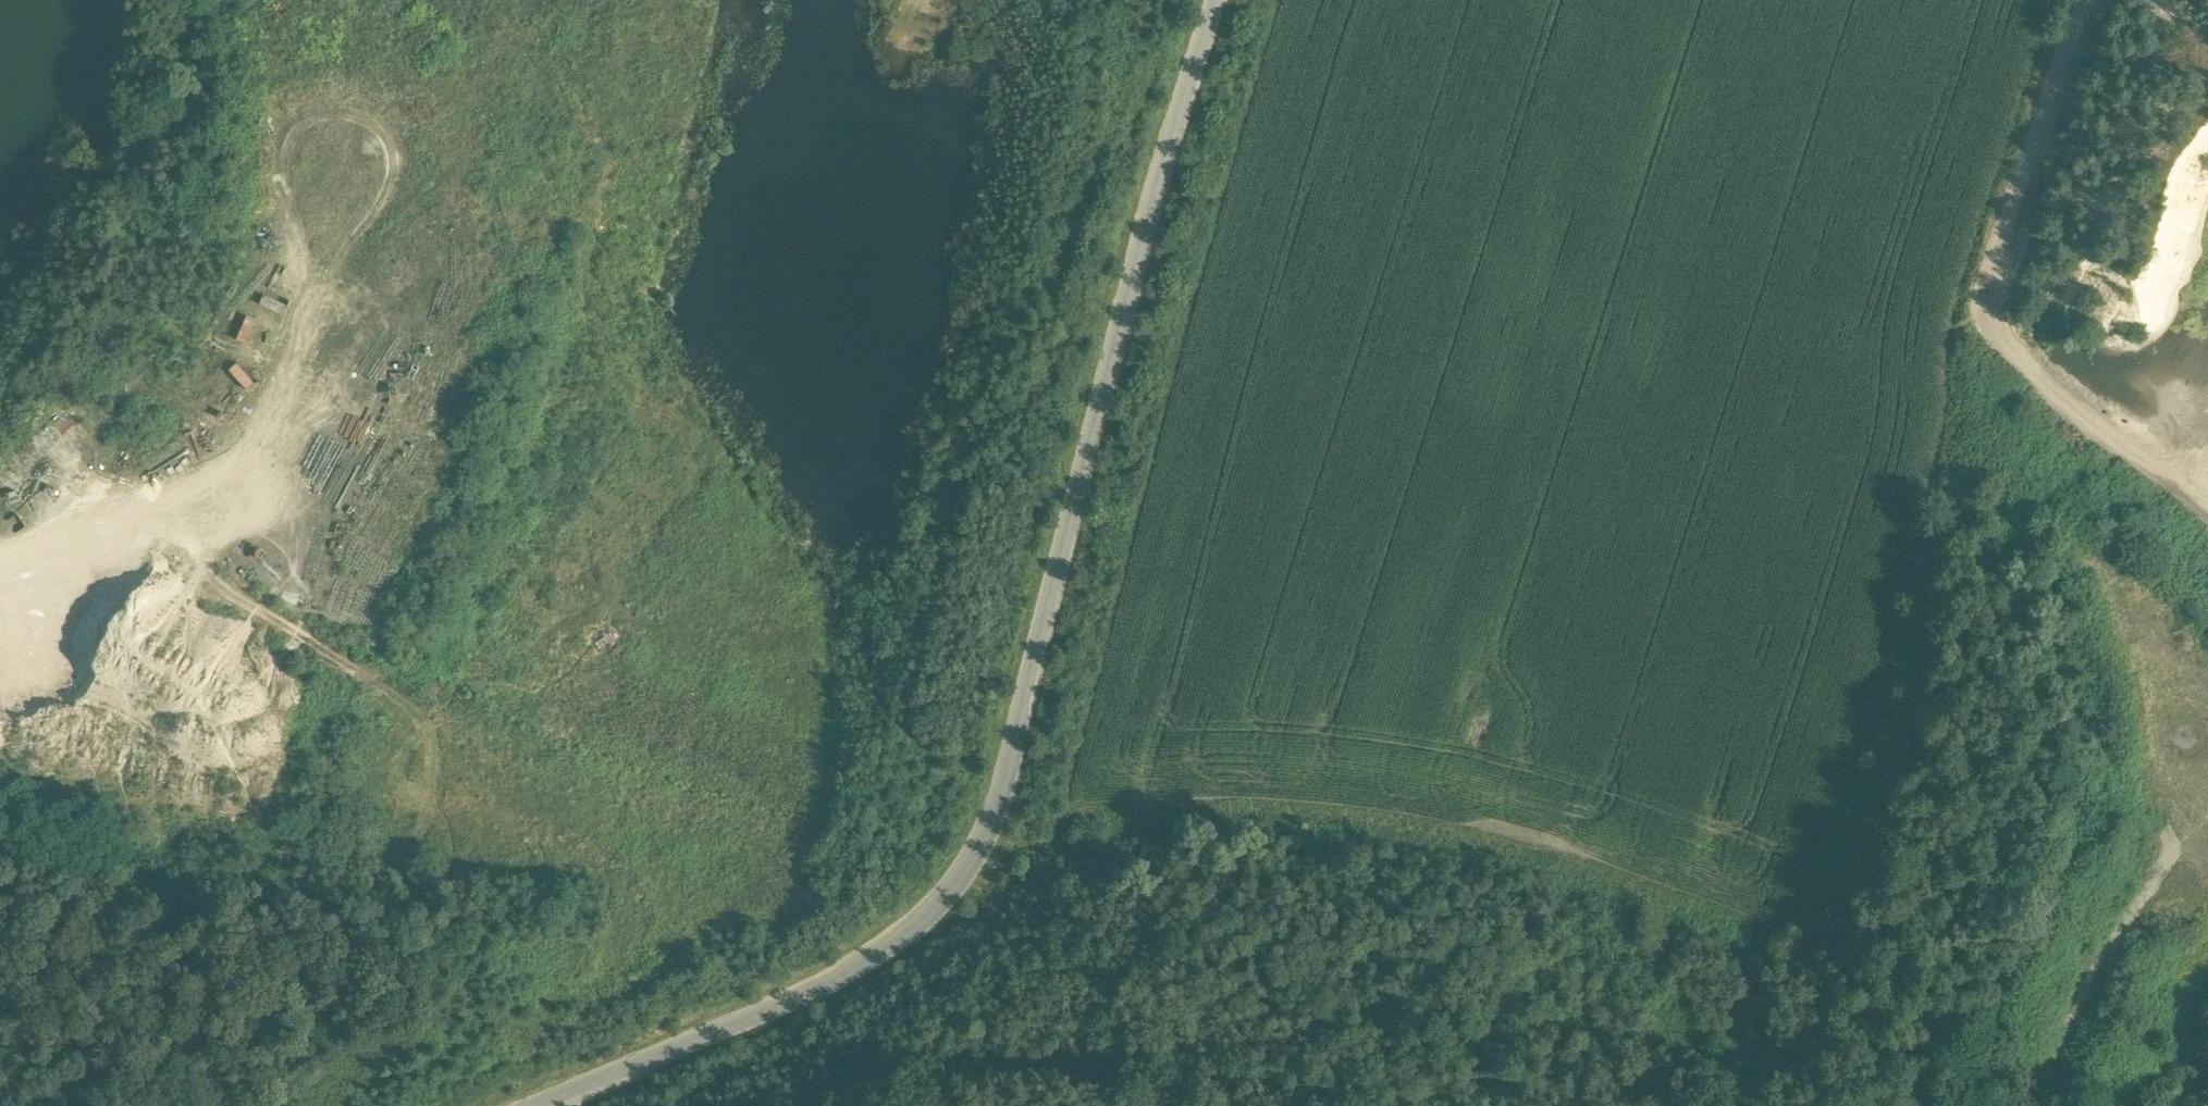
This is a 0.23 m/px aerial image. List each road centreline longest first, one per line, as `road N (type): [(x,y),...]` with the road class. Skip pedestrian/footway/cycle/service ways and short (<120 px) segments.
road 1 (track): [(1223,0),(1147,242),(996,829),(954,914),(899,948),(523,1105)]
road 2 (track): [(2096,0),(1982,322),(2207,520)]

